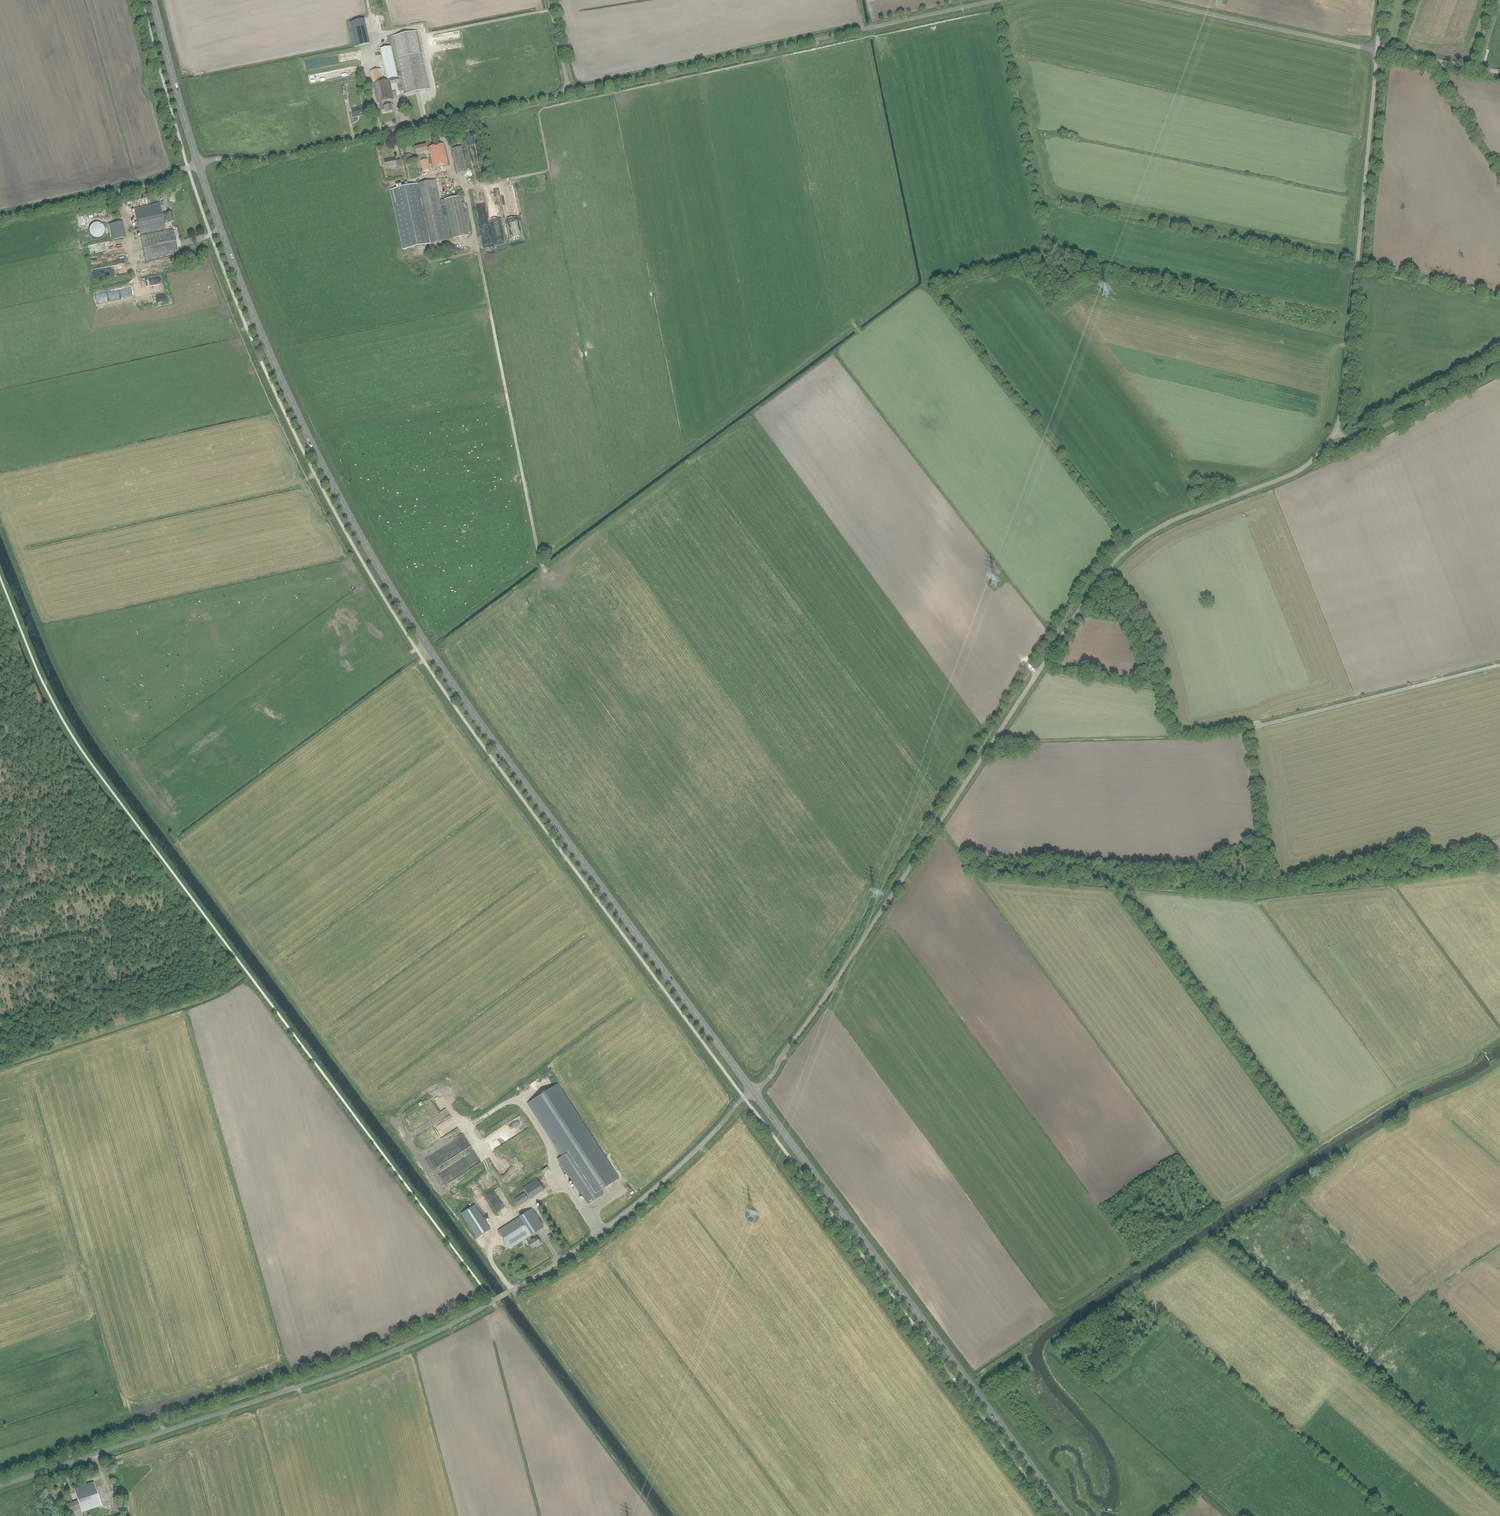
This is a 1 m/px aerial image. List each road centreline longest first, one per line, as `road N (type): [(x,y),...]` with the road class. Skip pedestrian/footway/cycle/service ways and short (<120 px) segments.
road 1 (primary): [(753,1092),(472,711),(380,570),(271,356),(199,163)]
road 2 (unclassified): [(753,1092),(774,1072),(1115,561),(1173,520),(1300,469),(1334,432)]
road 3 (unclassified): [(0,1485),(357,1366),(457,1321),(619,1217),(753,1092)]
road 4 (track): [(1122,1515),(1120,1466),(1101,1428),(1057,1378),(1047,1344),(1399,1114),(1499,1063)]
road 5 (primary): [(1067,1515),(753,1092)]
road 6 (unclassified): [(570,93),(995,0)]
road 7 (unclassified): [(1334,432),(1377,50)]
road 8 (unclassified): [(199,163),(261,160),(570,93)]
road 9 (track): [(493,1301),(653,1515)]
road 10 (unclassified): [(1145,0),(1377,50)]
road 11 (track): [(1284,896),(1499,836)]
road 12 (unclassified): [(0,218),(155,184),(199,163)]
road 13 (unclassified): [(1334,432),(1362,436),(1499,366)]
road 14 (primary): [(199,163),(154,0)]
road 15 (track): [(1499,72),(1377,50)]

